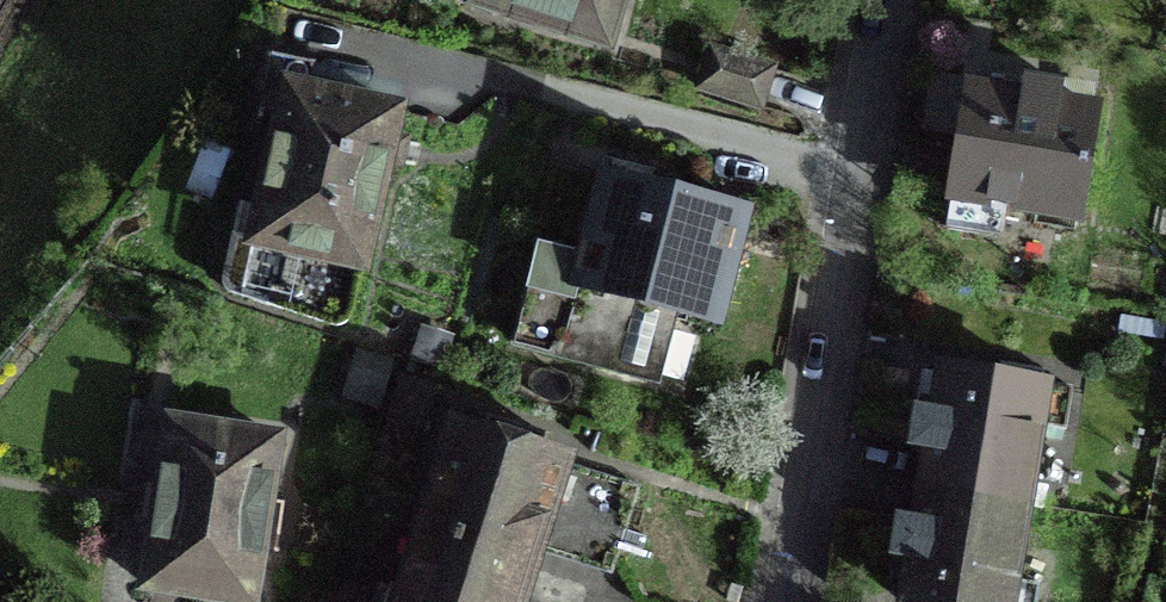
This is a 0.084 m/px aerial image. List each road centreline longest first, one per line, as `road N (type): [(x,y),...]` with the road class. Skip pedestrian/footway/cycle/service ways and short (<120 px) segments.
road 1 (residential): [(898,0),(774,601)]

